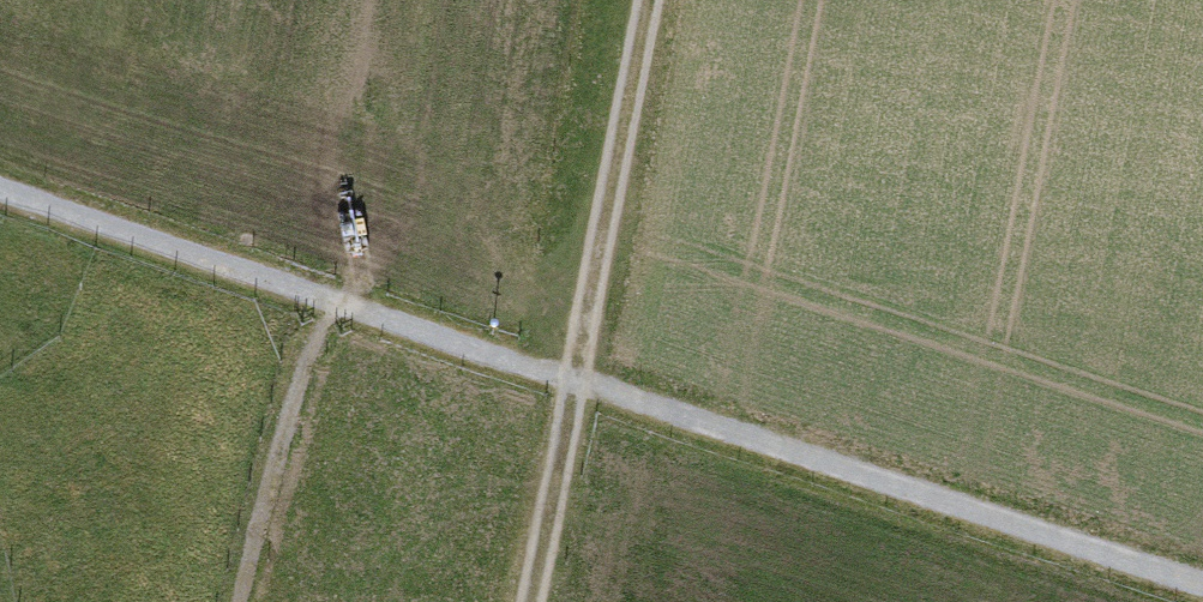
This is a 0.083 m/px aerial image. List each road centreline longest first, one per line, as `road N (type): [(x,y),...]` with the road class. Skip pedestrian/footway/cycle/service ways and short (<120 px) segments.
road 1 (track): [(1202,579),(572,376)]
road 2 (track): [(572,376),(0,181)]
road 3 (track): [(646,0),(572,376)]
road 4 (track): [(572,376),(528,601)]

